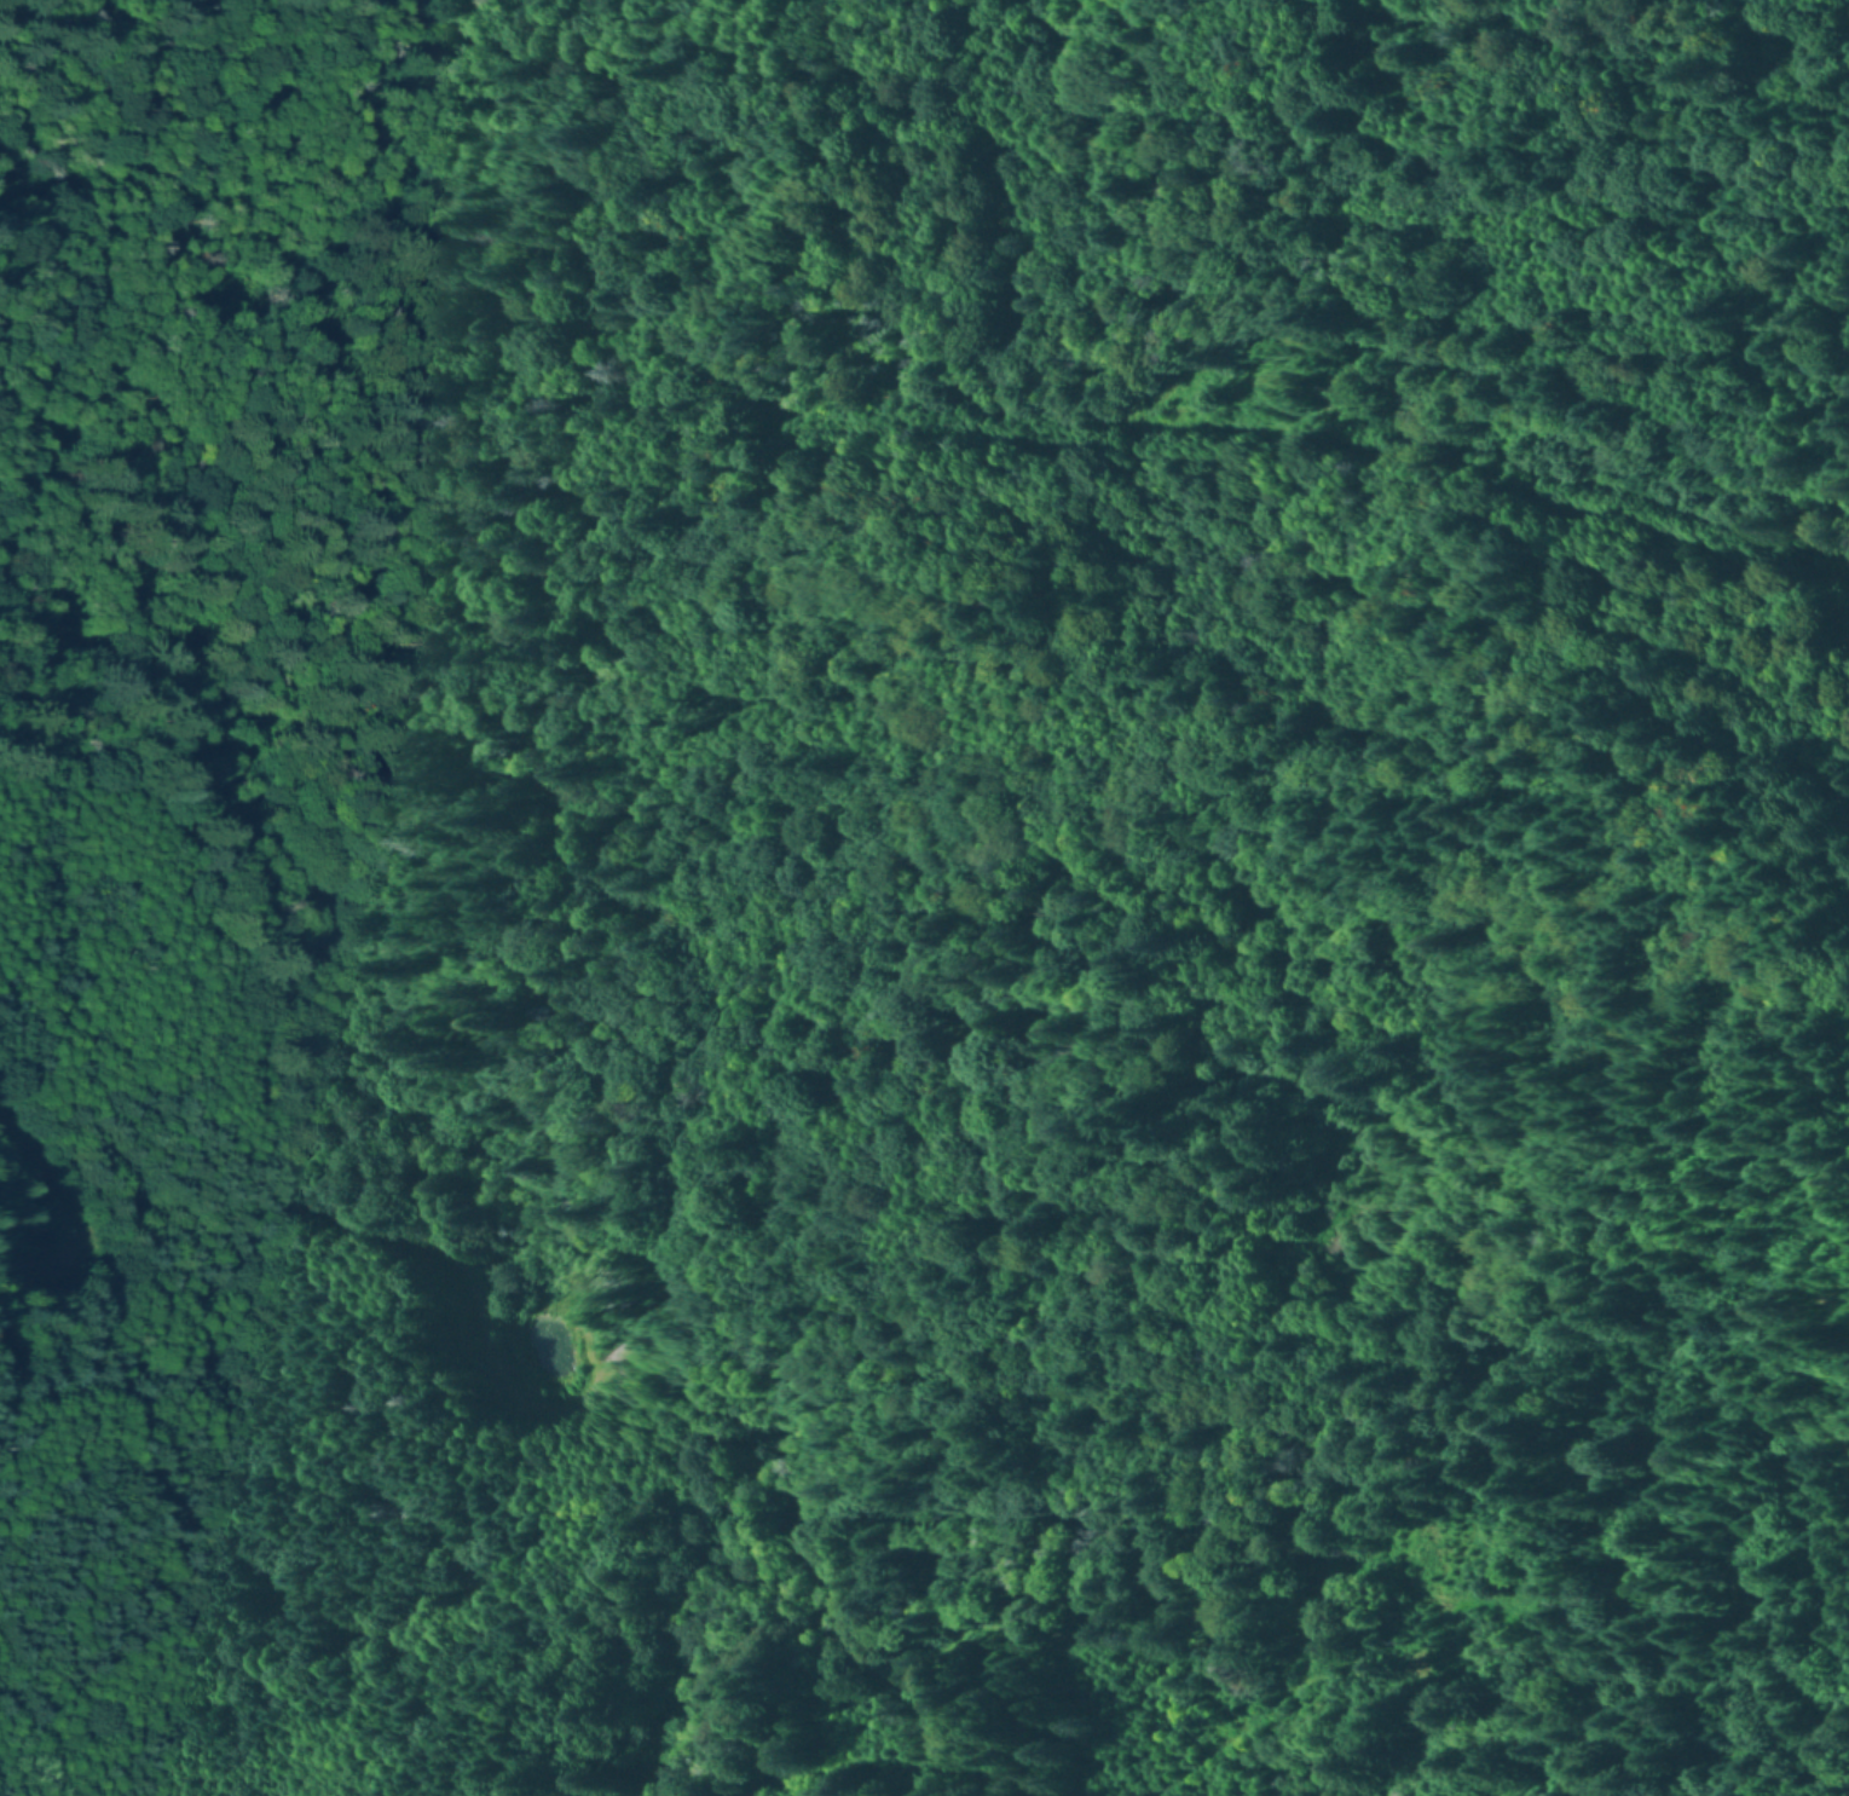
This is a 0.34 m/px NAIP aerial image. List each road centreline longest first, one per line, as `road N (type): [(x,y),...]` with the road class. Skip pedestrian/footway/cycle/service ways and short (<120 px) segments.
road 1 (track): [(597,1409),(366,1136),(237,888),(0,548)]
road 2 (track): [(0,527),(50,391),(300,89),(386,0)]
road 3 (track): [(582,1795),(648,1559),(597,1409)]
road 4 (track): [(1693,212),(1848,220)]

